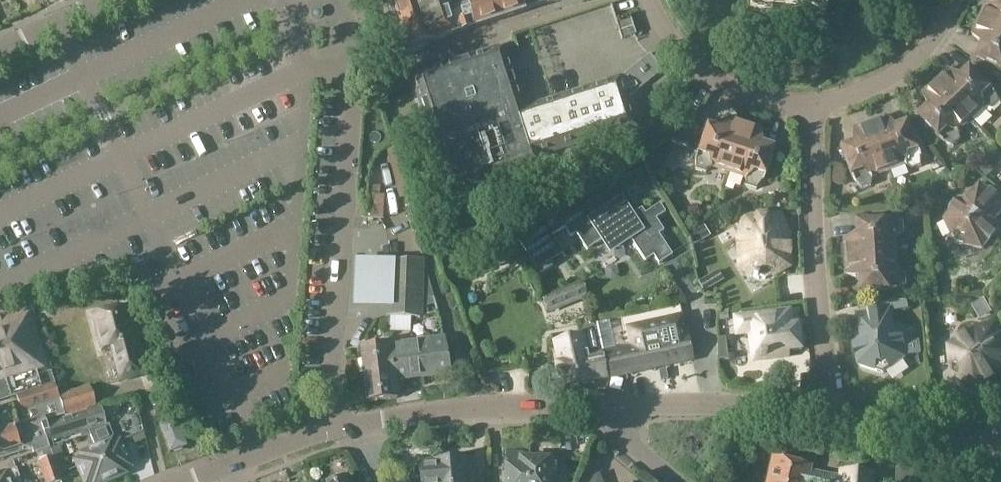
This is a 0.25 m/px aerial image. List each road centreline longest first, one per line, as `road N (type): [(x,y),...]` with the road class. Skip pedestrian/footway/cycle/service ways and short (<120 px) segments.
road 1 (residential): [(332,431),(353,79),(339,0)]
road 2 (residential): [(828,414),(809,200),(812,102)]
road 3 (residential): [(332,431),(619,405)]
road 4 (residential): [(619,405),(828,414)]
road 5 (residential): [(812,102),(749,93),(705,73),(672,42),(651,0)]
road 6 (residential): [(954,0),(912,60),(881,82),(812,102)]
road 7 (residential): [(196,481),(332,431)]
road 8 (residential): [(828,414),(961,445)]

